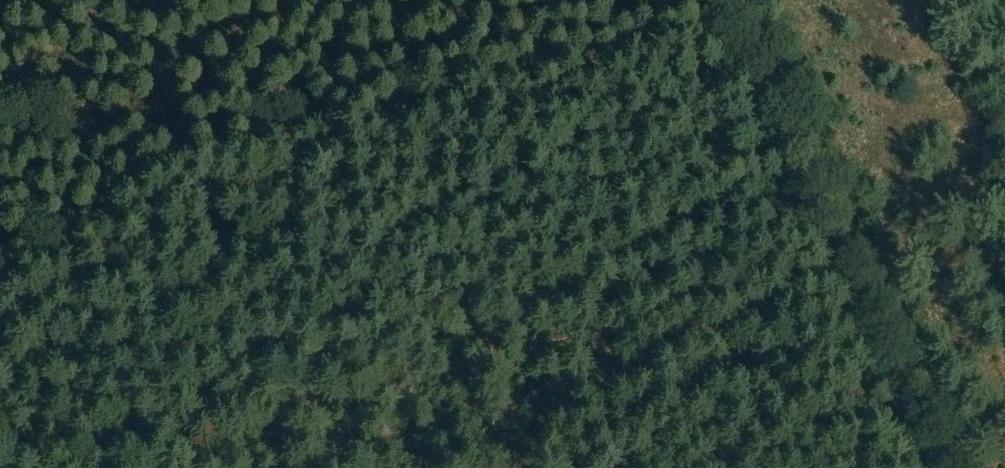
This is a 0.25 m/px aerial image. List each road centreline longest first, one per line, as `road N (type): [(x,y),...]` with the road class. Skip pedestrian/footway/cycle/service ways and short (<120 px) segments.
road 1 (track): [(0,202),(147,163),(164,121),(623,0)]
road 2 (track): [(970,467),(740,0)]

